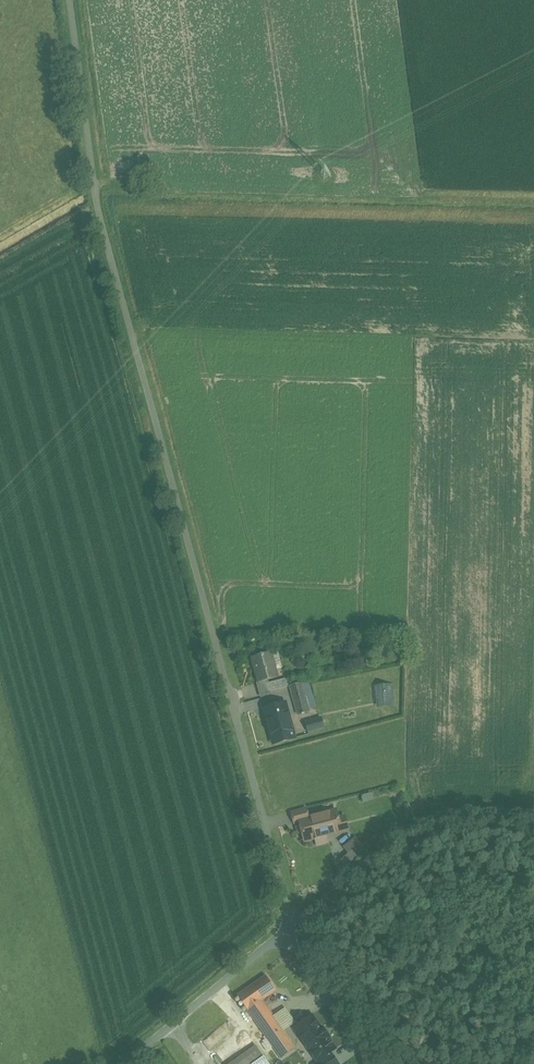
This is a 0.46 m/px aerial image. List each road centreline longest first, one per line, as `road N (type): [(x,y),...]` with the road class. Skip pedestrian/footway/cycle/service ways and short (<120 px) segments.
road 1 (unclassified): [(287,928),(97,209),(69,0)]
road 2 (unclassified): [(533,811),(477,810),(421,825),(287,928)]
road 3 (unclassified): [(125,1063),(287,928)]
road 4 (unclassified): [(374,1063),(292,948),(287,928)]

